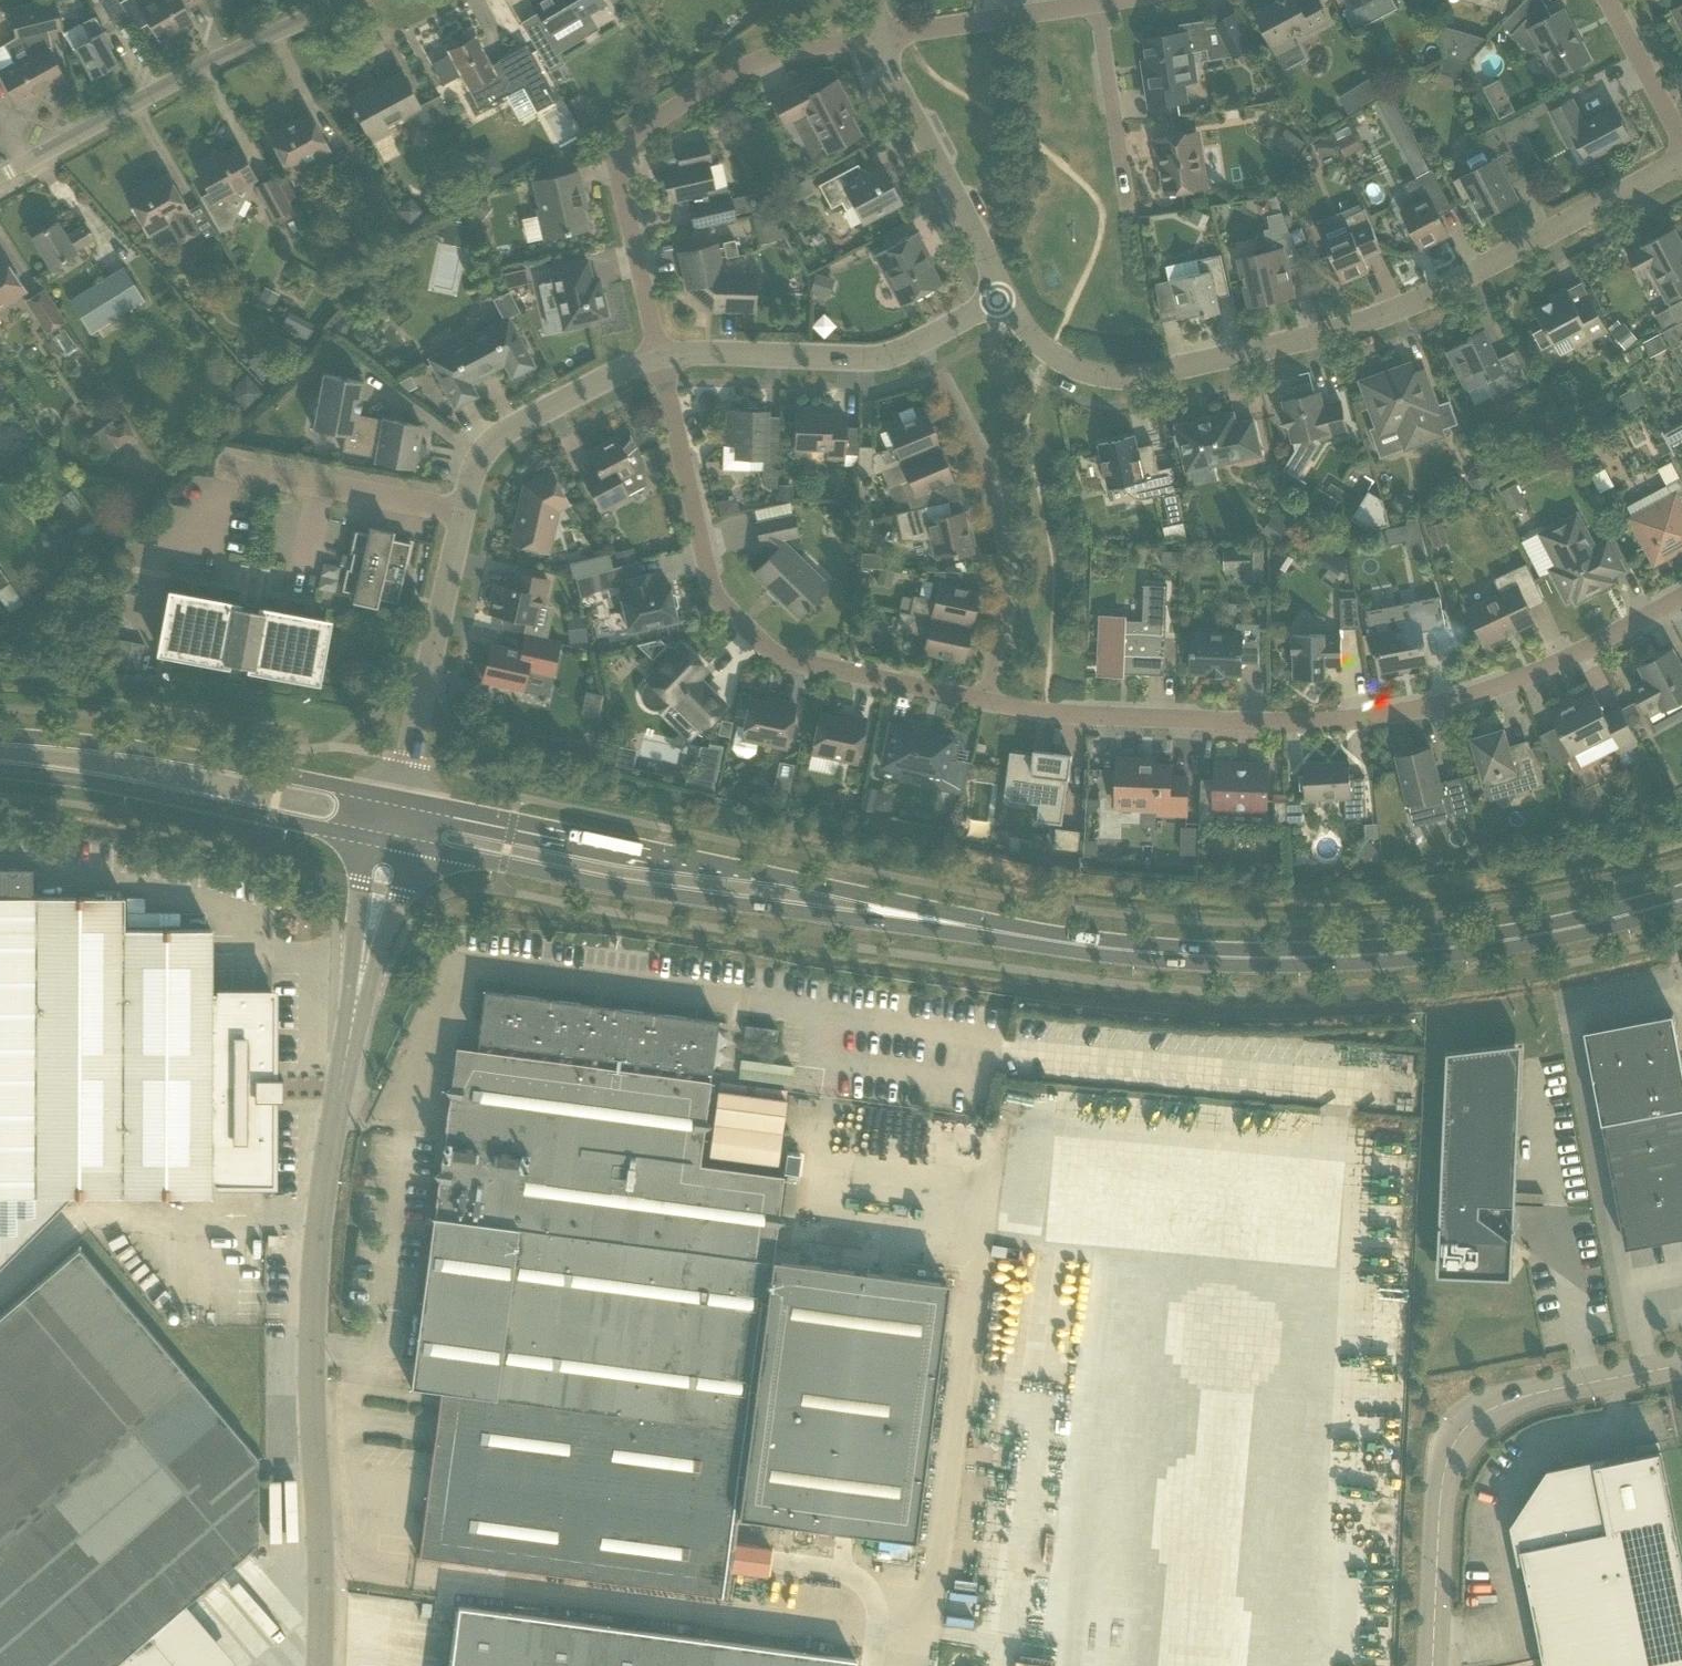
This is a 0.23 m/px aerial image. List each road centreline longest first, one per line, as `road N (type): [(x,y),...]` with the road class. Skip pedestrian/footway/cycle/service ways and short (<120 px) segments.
road 1 (secondary): [(905,915),(1102,949),(1259,958),(1479,945),(1681,900)]
road 2 (residential): [(1681,163),(1401,320),(1133,378),(1088,373),(1050,353),(1006,297)]
road 3 (residential): [(1681,599),(1524,676),(1399,715),(1294,724),(1047,714),(985,701)]
road 4 (unclassified): [(328,1665),(309,1346),(325,1145),(366,955)]
road 5 (residential): [(400,800),(463,513),(485,456),(510,428),(611,372),(659,359)]
road 6 (residential): [(985,701),(775,656),(713,592),(659,359)]
road 7 (secondary): [(905,915),(809,884),(400,800)]
road 8 (residential): [(659,359),(614,163),(624,140),(757,59),(879,39)]
road 9 (secondary): [(410,844),(625,888),(905,915)]
road 10 (unclassified): [(1435,1665),(1445,1472),(1463,1433),(1501,1405),(1681,1365)]
road 11 (secondary): [(400,800),(155,752),(0,737)]
road 12 (residential): [(985,701),(1008,541),(1000,494),(969,425),(918,346)]
road 13 (residential): [(0,181),(332,0)]
road 14 (secondary): [(0,769),(371,835)]
road 15 (residential): [(1006,297),(879,39)]
road 16 (residential): [(659,359),(878,359),(918,346)]
road 17 (residential): [(879,39),(1098,6)]
road 18 (residential): [(1130,217),(1098,6)]
road 19 (residential): [(1681,141),(1606,0)]
road 20 (unclassified): [(371,835),(361,886),(366,955)]
road 21 (unclassified): [(366,955),(399,894),(410,844)]

